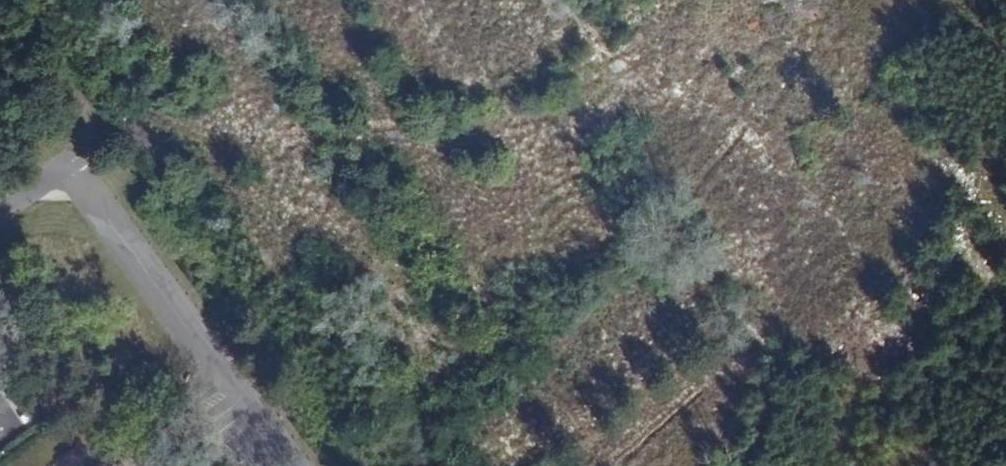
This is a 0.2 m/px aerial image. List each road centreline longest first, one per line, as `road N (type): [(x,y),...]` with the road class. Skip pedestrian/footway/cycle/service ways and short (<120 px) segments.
road 1 (track): [(754,0),(735,29),(660,81),(546,133),(474,143),(144,120),(96,139)]
road 2 (track): [(66,170),(96,139),(92,110),(9,0)]
road 3 (track): [(749,343),(579,465)]

